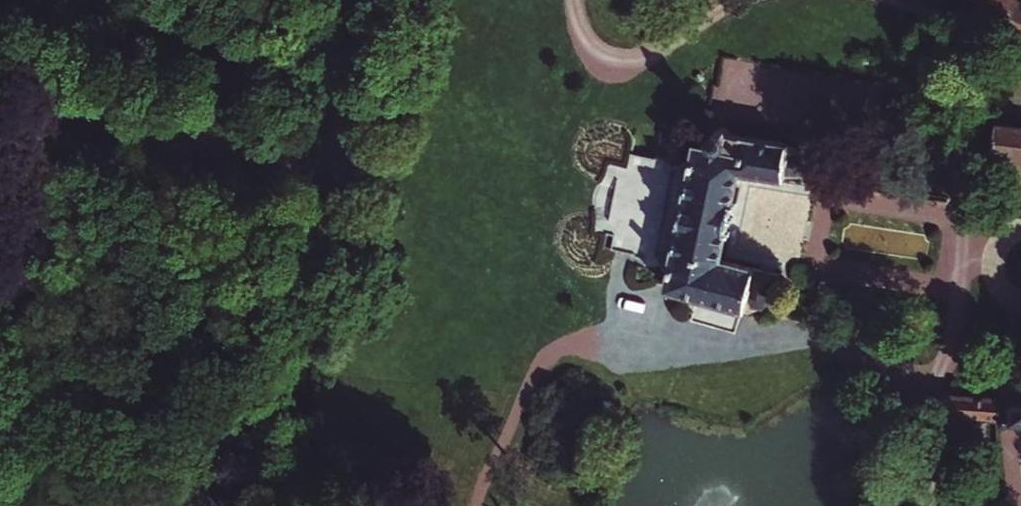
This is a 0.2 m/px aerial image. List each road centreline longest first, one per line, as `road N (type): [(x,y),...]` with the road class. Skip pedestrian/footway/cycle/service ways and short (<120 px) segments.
road 1 (track): [(0,110),(240,145)]

